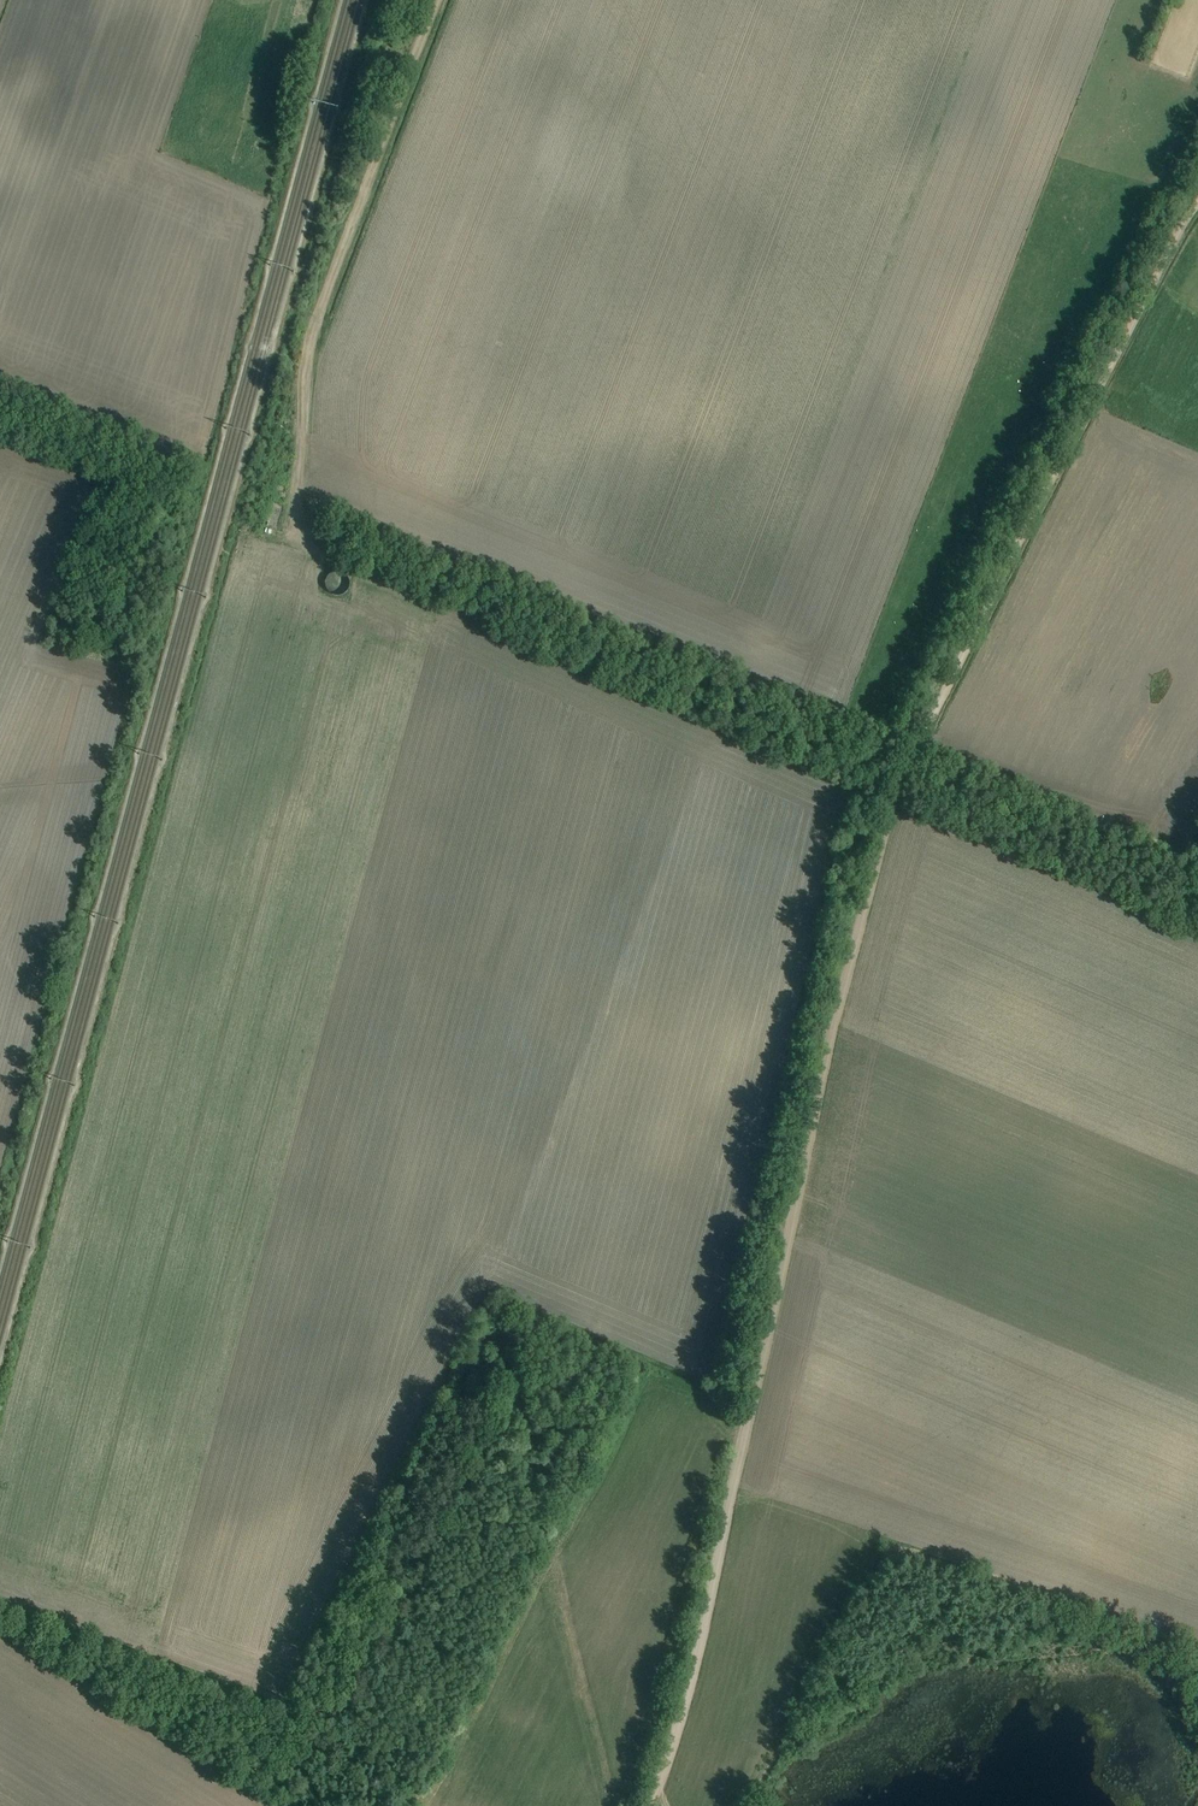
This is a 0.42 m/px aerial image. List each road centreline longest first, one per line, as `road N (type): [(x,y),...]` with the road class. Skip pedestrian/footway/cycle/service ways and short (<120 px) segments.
road 1 (track): [(665,1774),(699,1652),(835,1015),(894,791),(1197,205)]
road 2 (track): [(438,0),(305,343),(307,549)]
road 3 (track): [(618,1805),(549,1539)]

